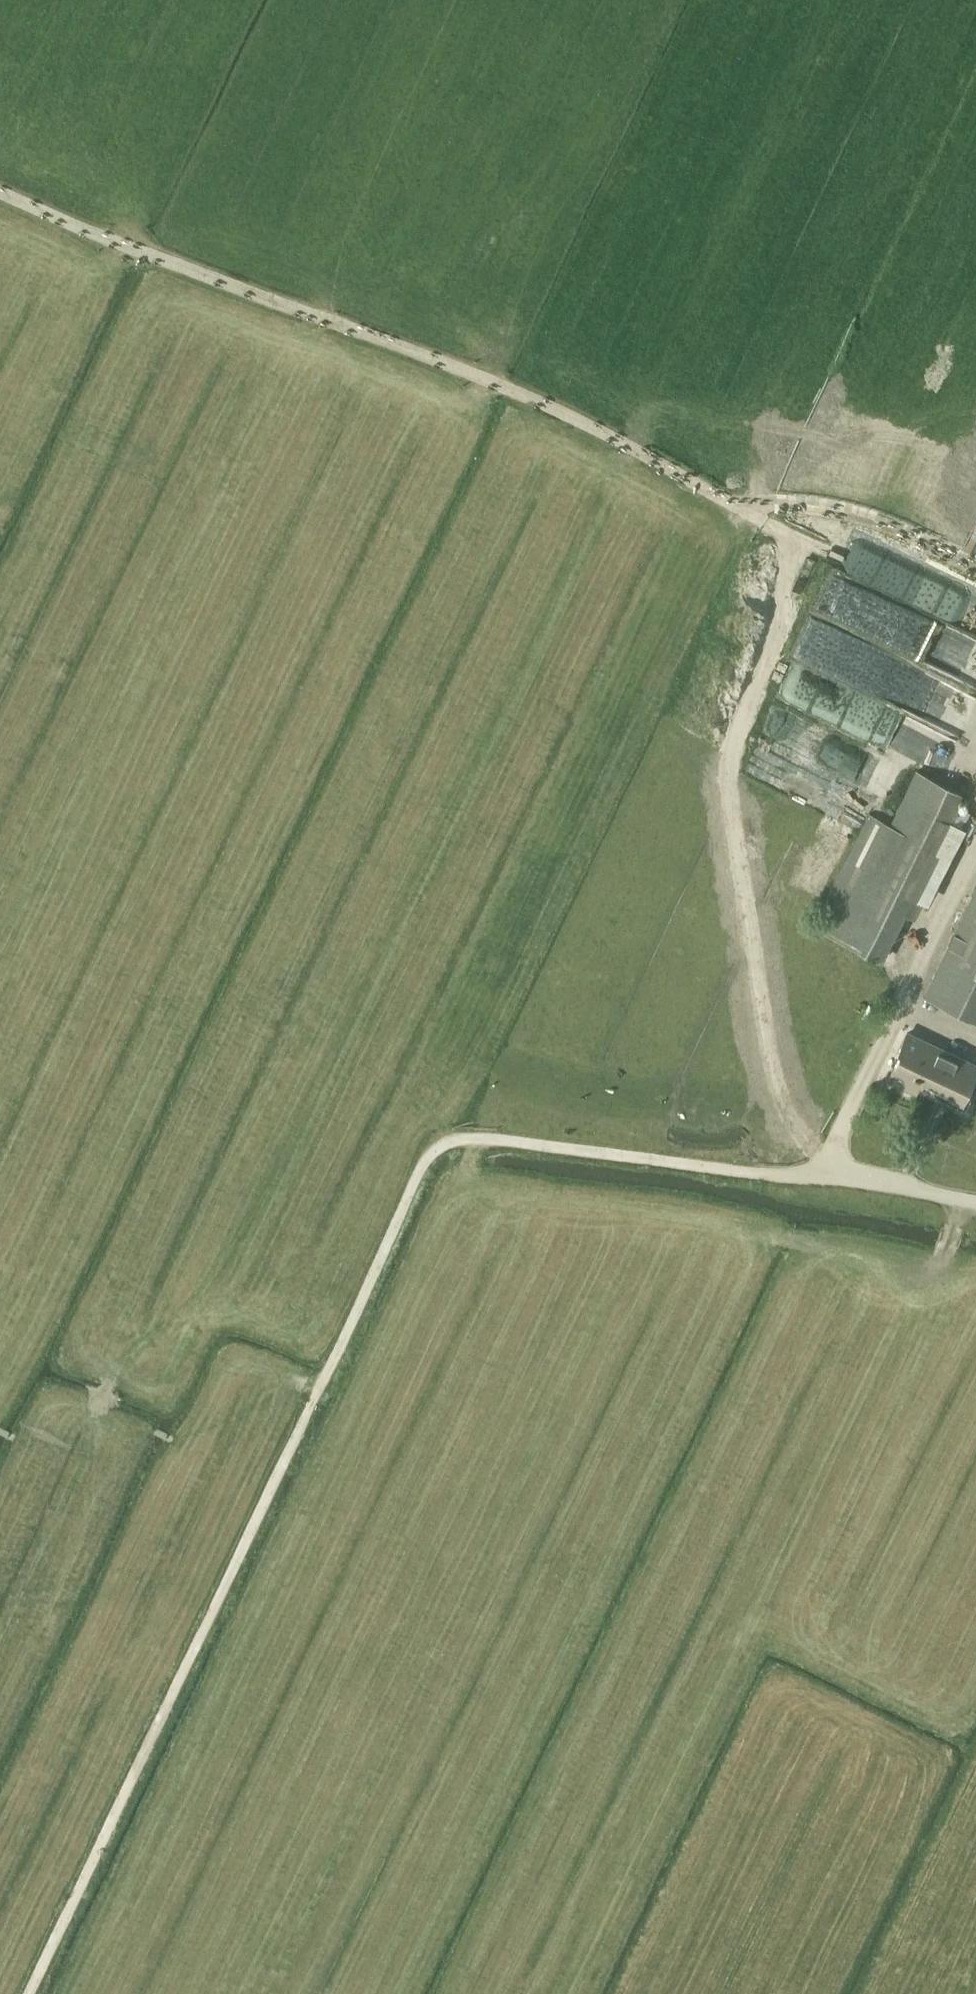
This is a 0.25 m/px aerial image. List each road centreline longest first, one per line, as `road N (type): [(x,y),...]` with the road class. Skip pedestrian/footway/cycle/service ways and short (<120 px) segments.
road 1 (track): [(975,625),(491,383),(72,226),(0,191)]
road 2 (unclassified): [(975,1201),(761,1174)]

